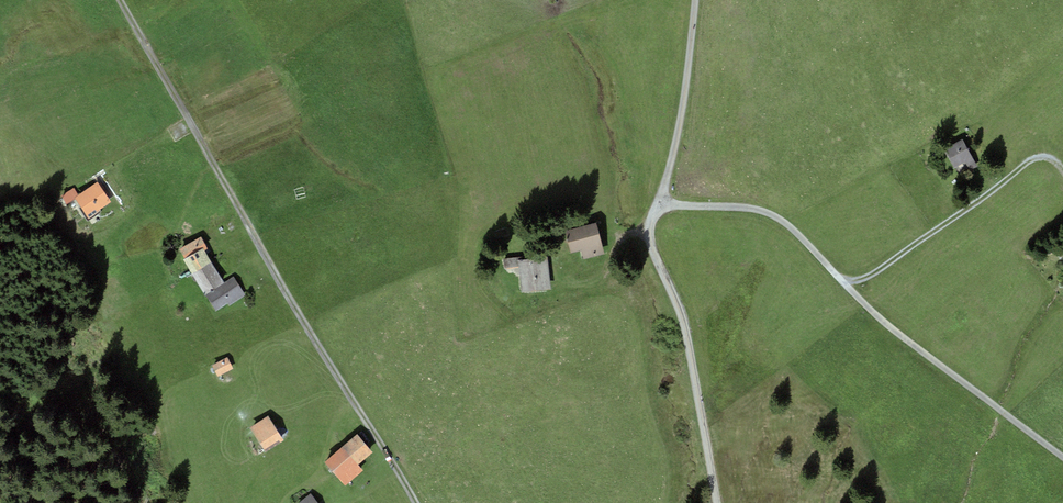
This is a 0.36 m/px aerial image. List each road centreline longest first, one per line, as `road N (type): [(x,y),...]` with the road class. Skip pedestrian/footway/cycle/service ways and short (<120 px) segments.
road 1 (track): [(415,502),(122,0)]
road 2 (unclassified): [(695,0),(675,146),(649,225),(686,332),(719,502)]
road 3 (track): [(658,205),(739,207),(791,226),(873,313),(1062,457)]
road 4 (track): [(842,282),(867,278),(1028,161),(1053,159),(1062,174)]

